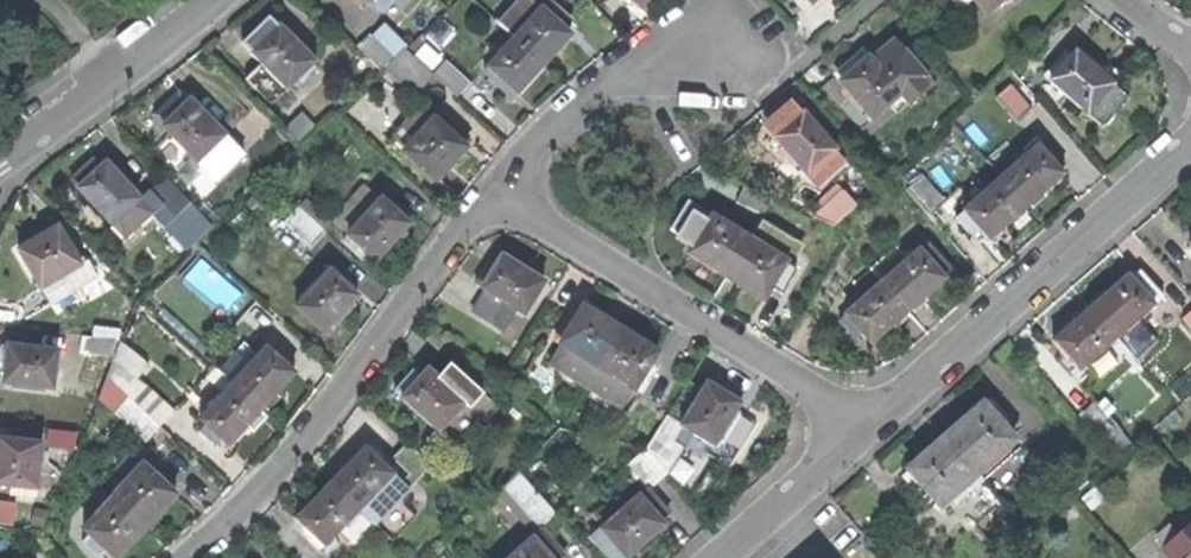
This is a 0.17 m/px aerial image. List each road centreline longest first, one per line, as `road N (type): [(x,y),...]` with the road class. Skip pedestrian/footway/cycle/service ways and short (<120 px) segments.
road 1 (residential): [(192,557),(273,482),(496,194)]
road 2 (residential): [(860,433),(1190,145)]
road 3 (residential): [(496,194),(795,378),(860,433)]
road 4 (residential): [(496,194),(598,90),(657,66),(736,59)]
road 5 (residential): [(204,0),(0,148)]
road 6 (residential): [(718,557),(860,433)]

